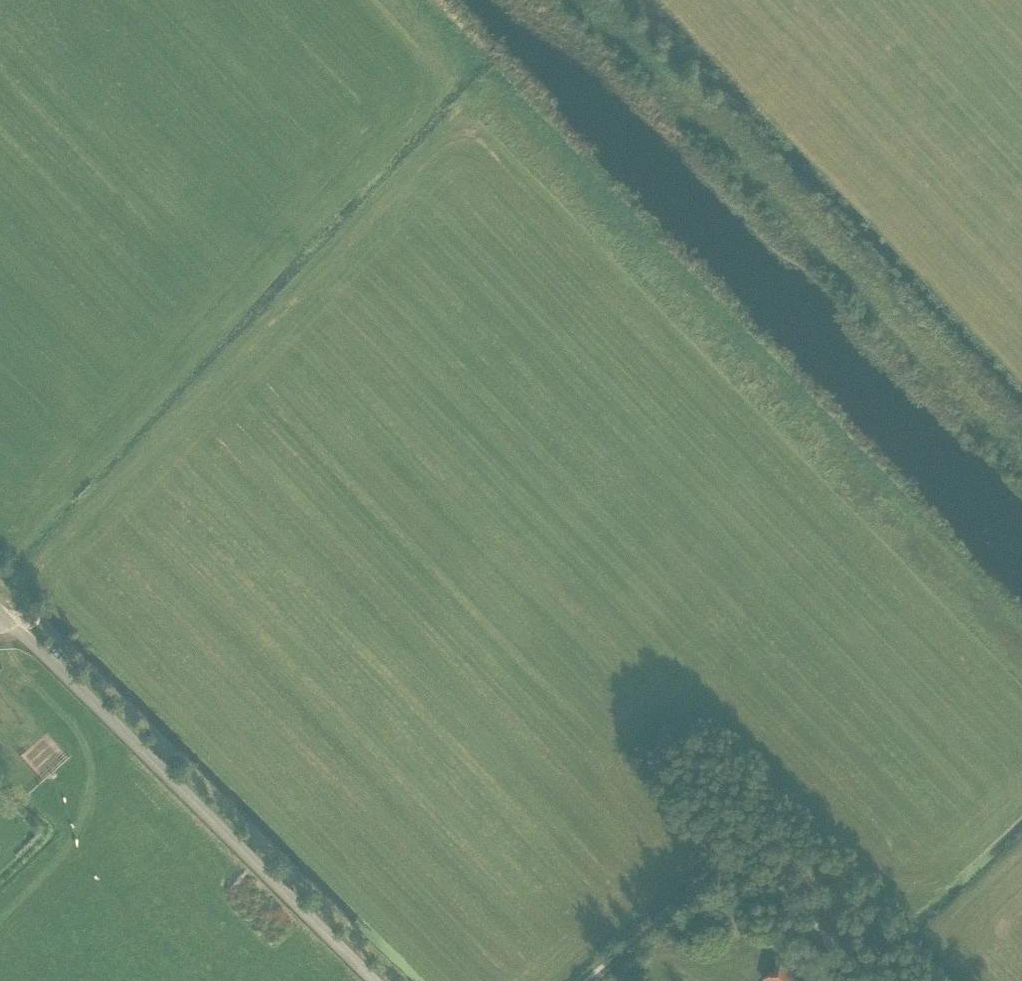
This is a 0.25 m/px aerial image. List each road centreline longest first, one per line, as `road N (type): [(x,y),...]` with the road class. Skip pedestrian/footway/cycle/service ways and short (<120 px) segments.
road 1 (unclassified): [(371,980),(0,617)]

